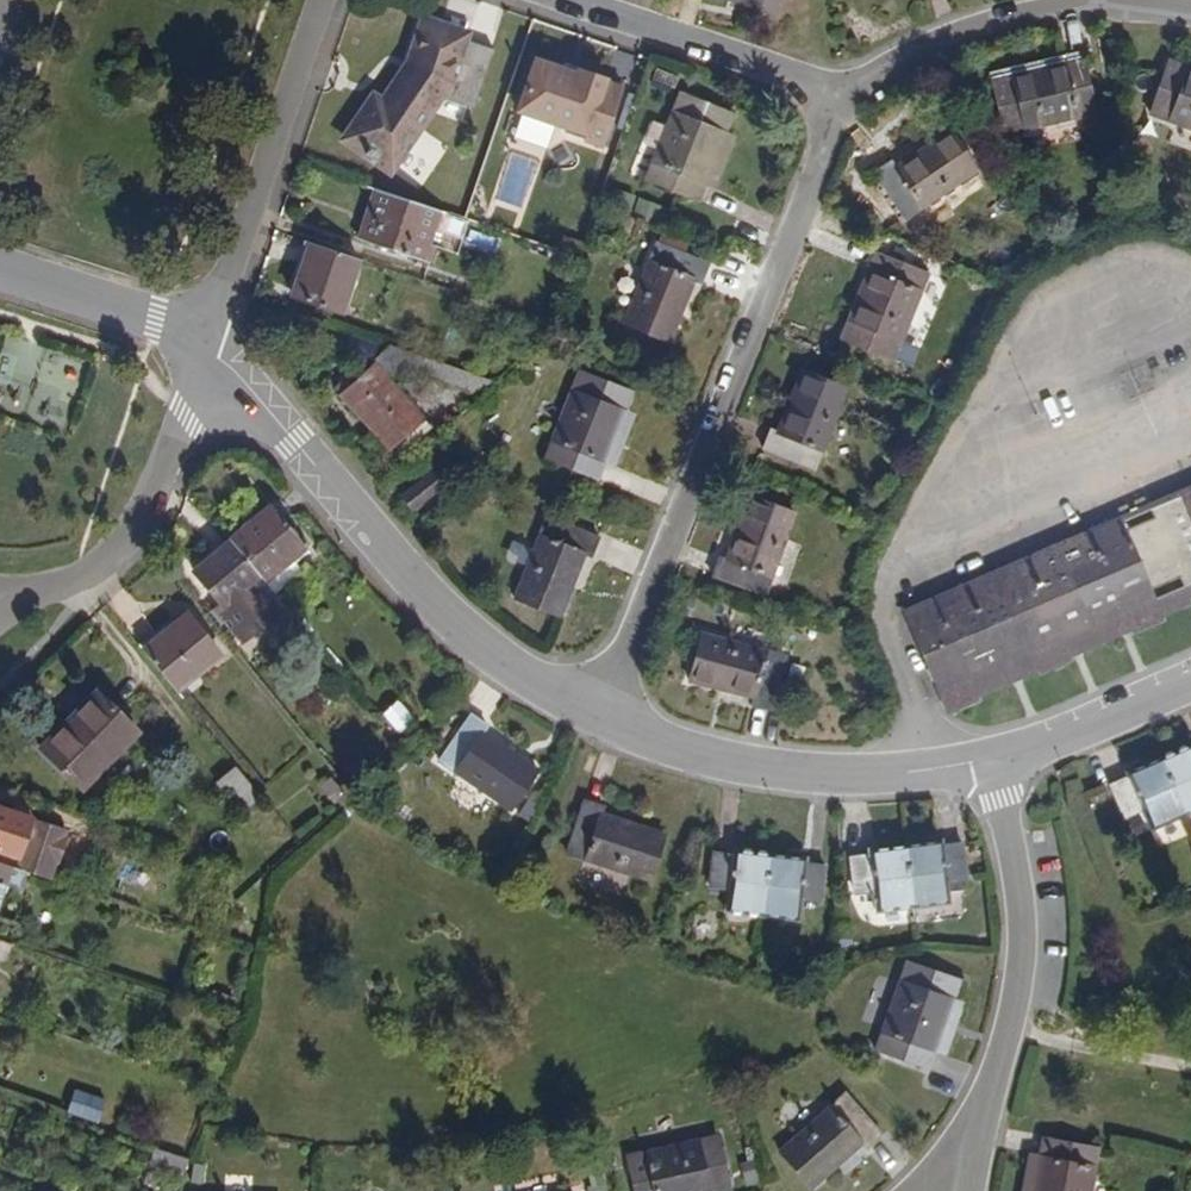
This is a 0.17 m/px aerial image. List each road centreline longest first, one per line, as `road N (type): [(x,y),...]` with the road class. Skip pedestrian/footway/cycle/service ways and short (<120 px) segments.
road 1 (residential): [(601,722),(851,100)]
road 2 (residential): [(210,348),(412,584),(486,653),(601,722)]
road 3 (residential): [(993,760),(1025,871),(1031,935),(1018,1040),(967,1168)]
road 4 (residential): [(601,722),(757,767),(856,775),(993,760)]
road 5 (residential): [(210,348),(328,0)]
road 6 (residential): [(851,100),(925,44),(1012,16),(1113,2),(1190,10)]
road 7 (residential): [(0,598),(97,575),(156,520),(210,348)]
road 8 (residential): [(570,0),(851,100)]
road 9 (residential): [(0,272),(156,319),(210,348)]
road 10 (residential): [(993,760),(1190,680)]
road 11 (track): [(1018,1040),(1190,1070)]

